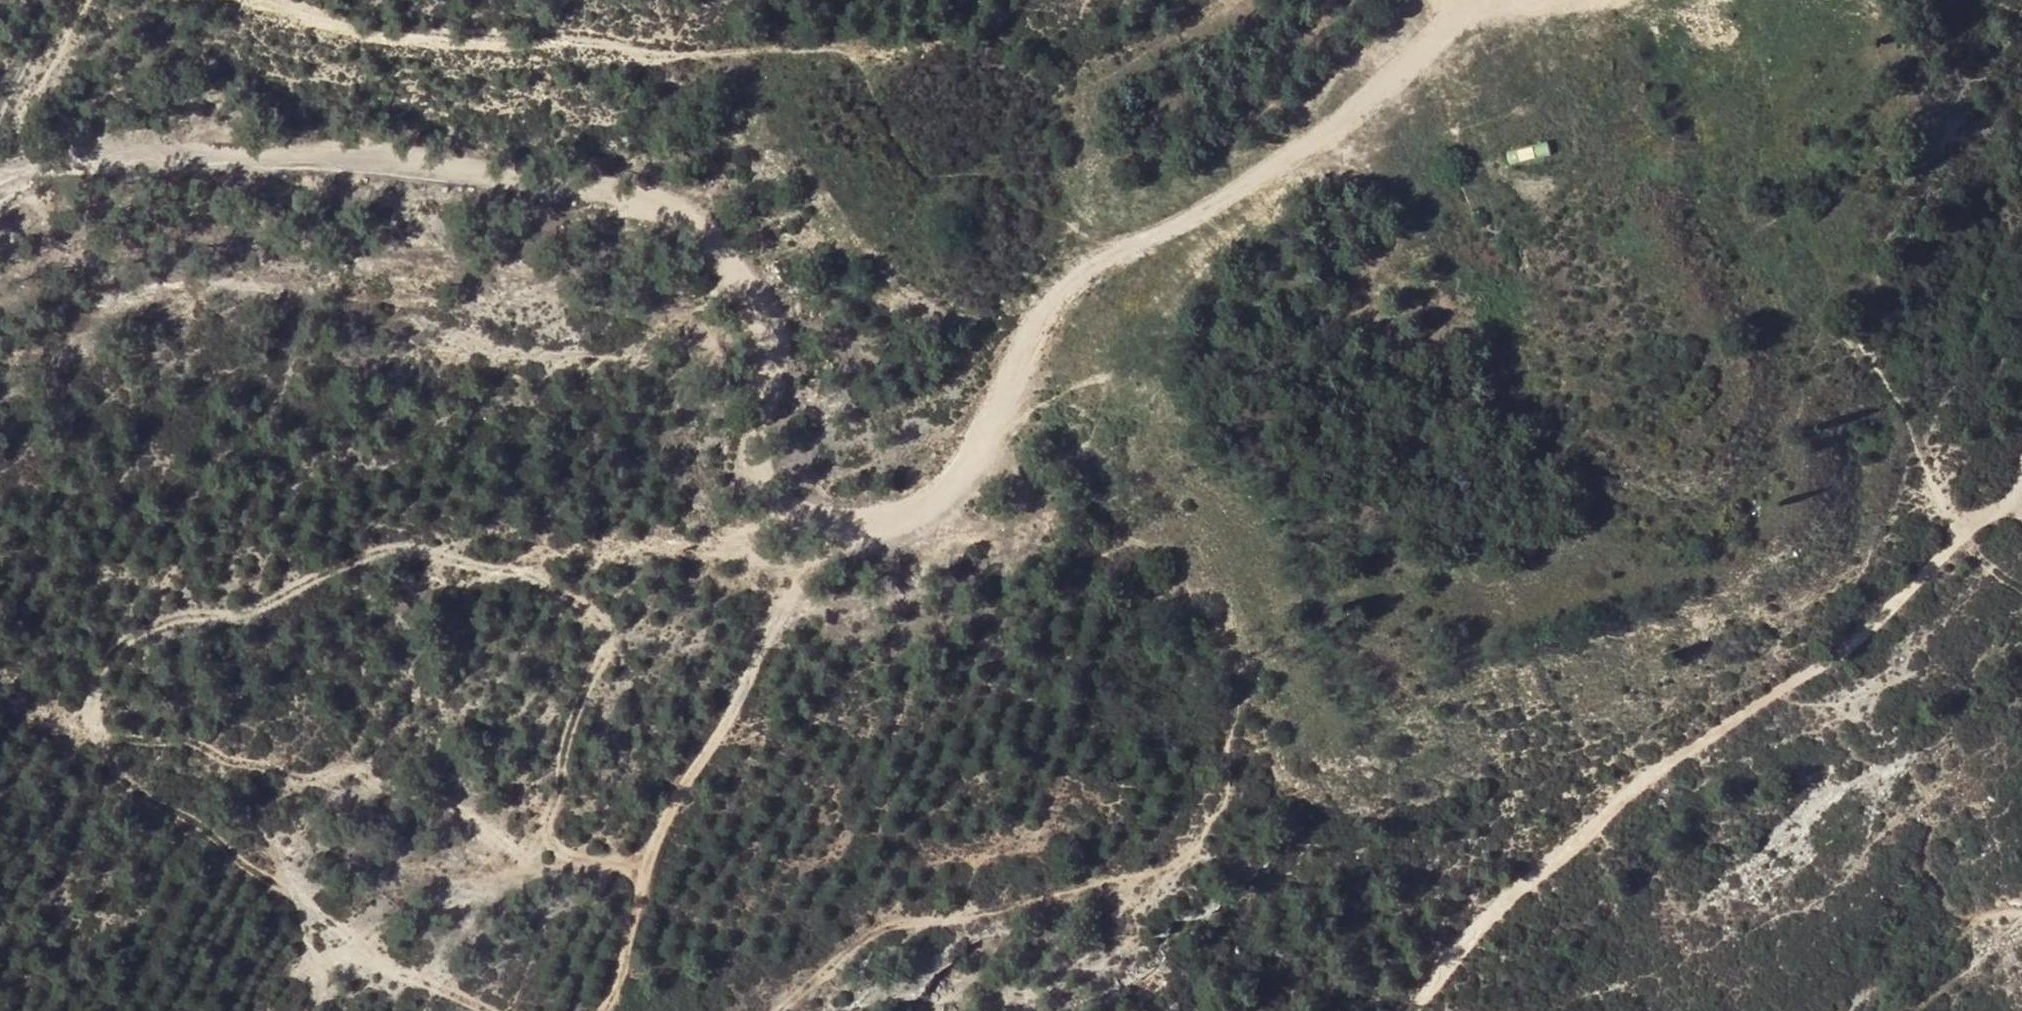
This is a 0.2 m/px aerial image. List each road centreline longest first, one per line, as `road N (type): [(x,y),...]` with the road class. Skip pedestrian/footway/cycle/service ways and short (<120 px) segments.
road 1 (track): [(757,452),(771,492),(805,520),(867,526),(981,465),(1041,322),(1056,306),(1378,79),(1459,0)]
road 2 (track): [(2021,473),(2001,520),(1973,535),(1840,657),(1671,757),(1570,841),(1411,1010)]

